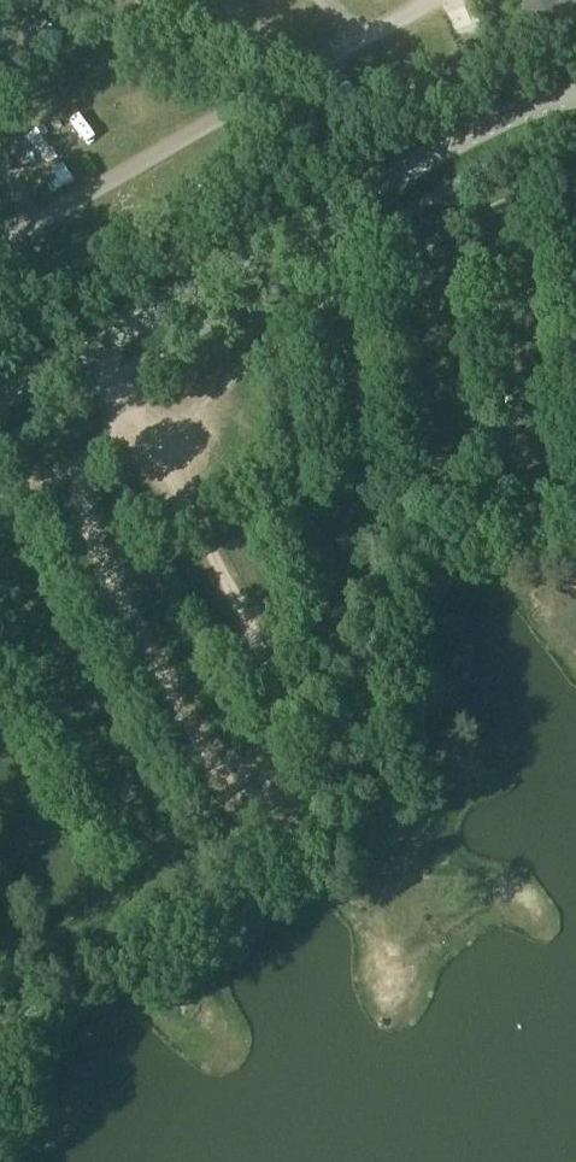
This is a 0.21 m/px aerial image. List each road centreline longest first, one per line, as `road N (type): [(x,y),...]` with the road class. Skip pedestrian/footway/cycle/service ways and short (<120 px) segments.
road 1 (unclassified): [(575,94),(459,142),(0,404)]

